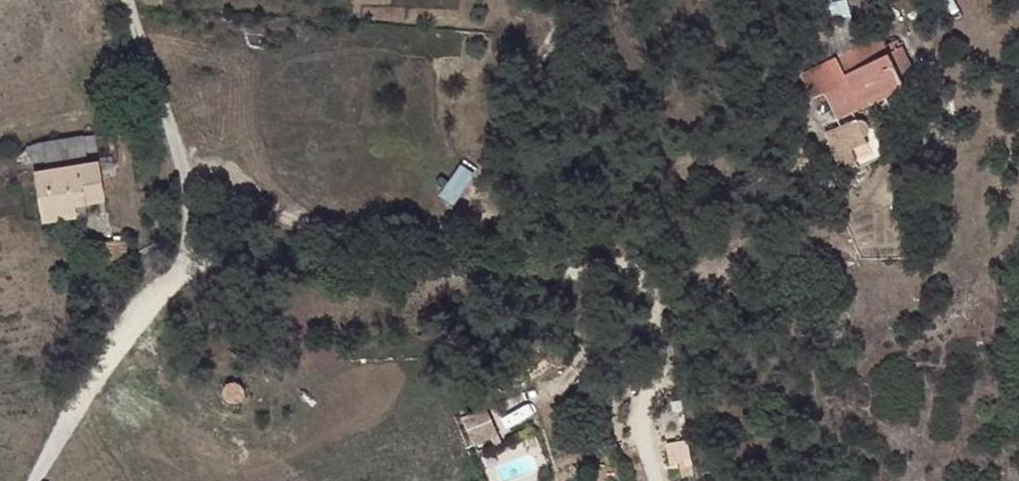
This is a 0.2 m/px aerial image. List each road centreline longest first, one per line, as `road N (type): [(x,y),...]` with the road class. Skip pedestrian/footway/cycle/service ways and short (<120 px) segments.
road 1 (track): [(122,0),(189,193),(169,266),(121,326),(32,480)]
road 2 (track): [(189,193),(259,214),(388,234),(436,230),(474,203),(575,0)]
road 3 (track): [(152,97),(0,134)]

